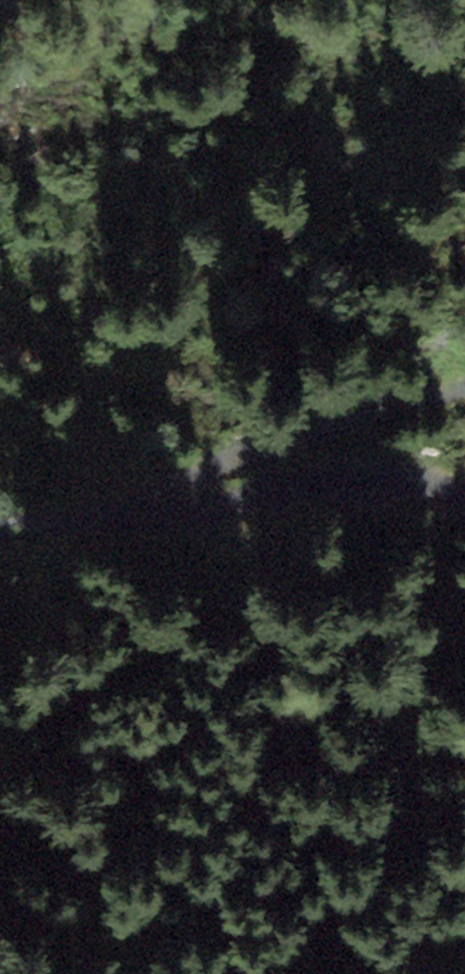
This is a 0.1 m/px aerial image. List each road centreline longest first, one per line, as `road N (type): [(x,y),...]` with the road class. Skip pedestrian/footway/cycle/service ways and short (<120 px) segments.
road 1 (track): [(0,532),(138,510),(464,371)]
road 2 (track): [(138,510),(448,496),(464,507)]

